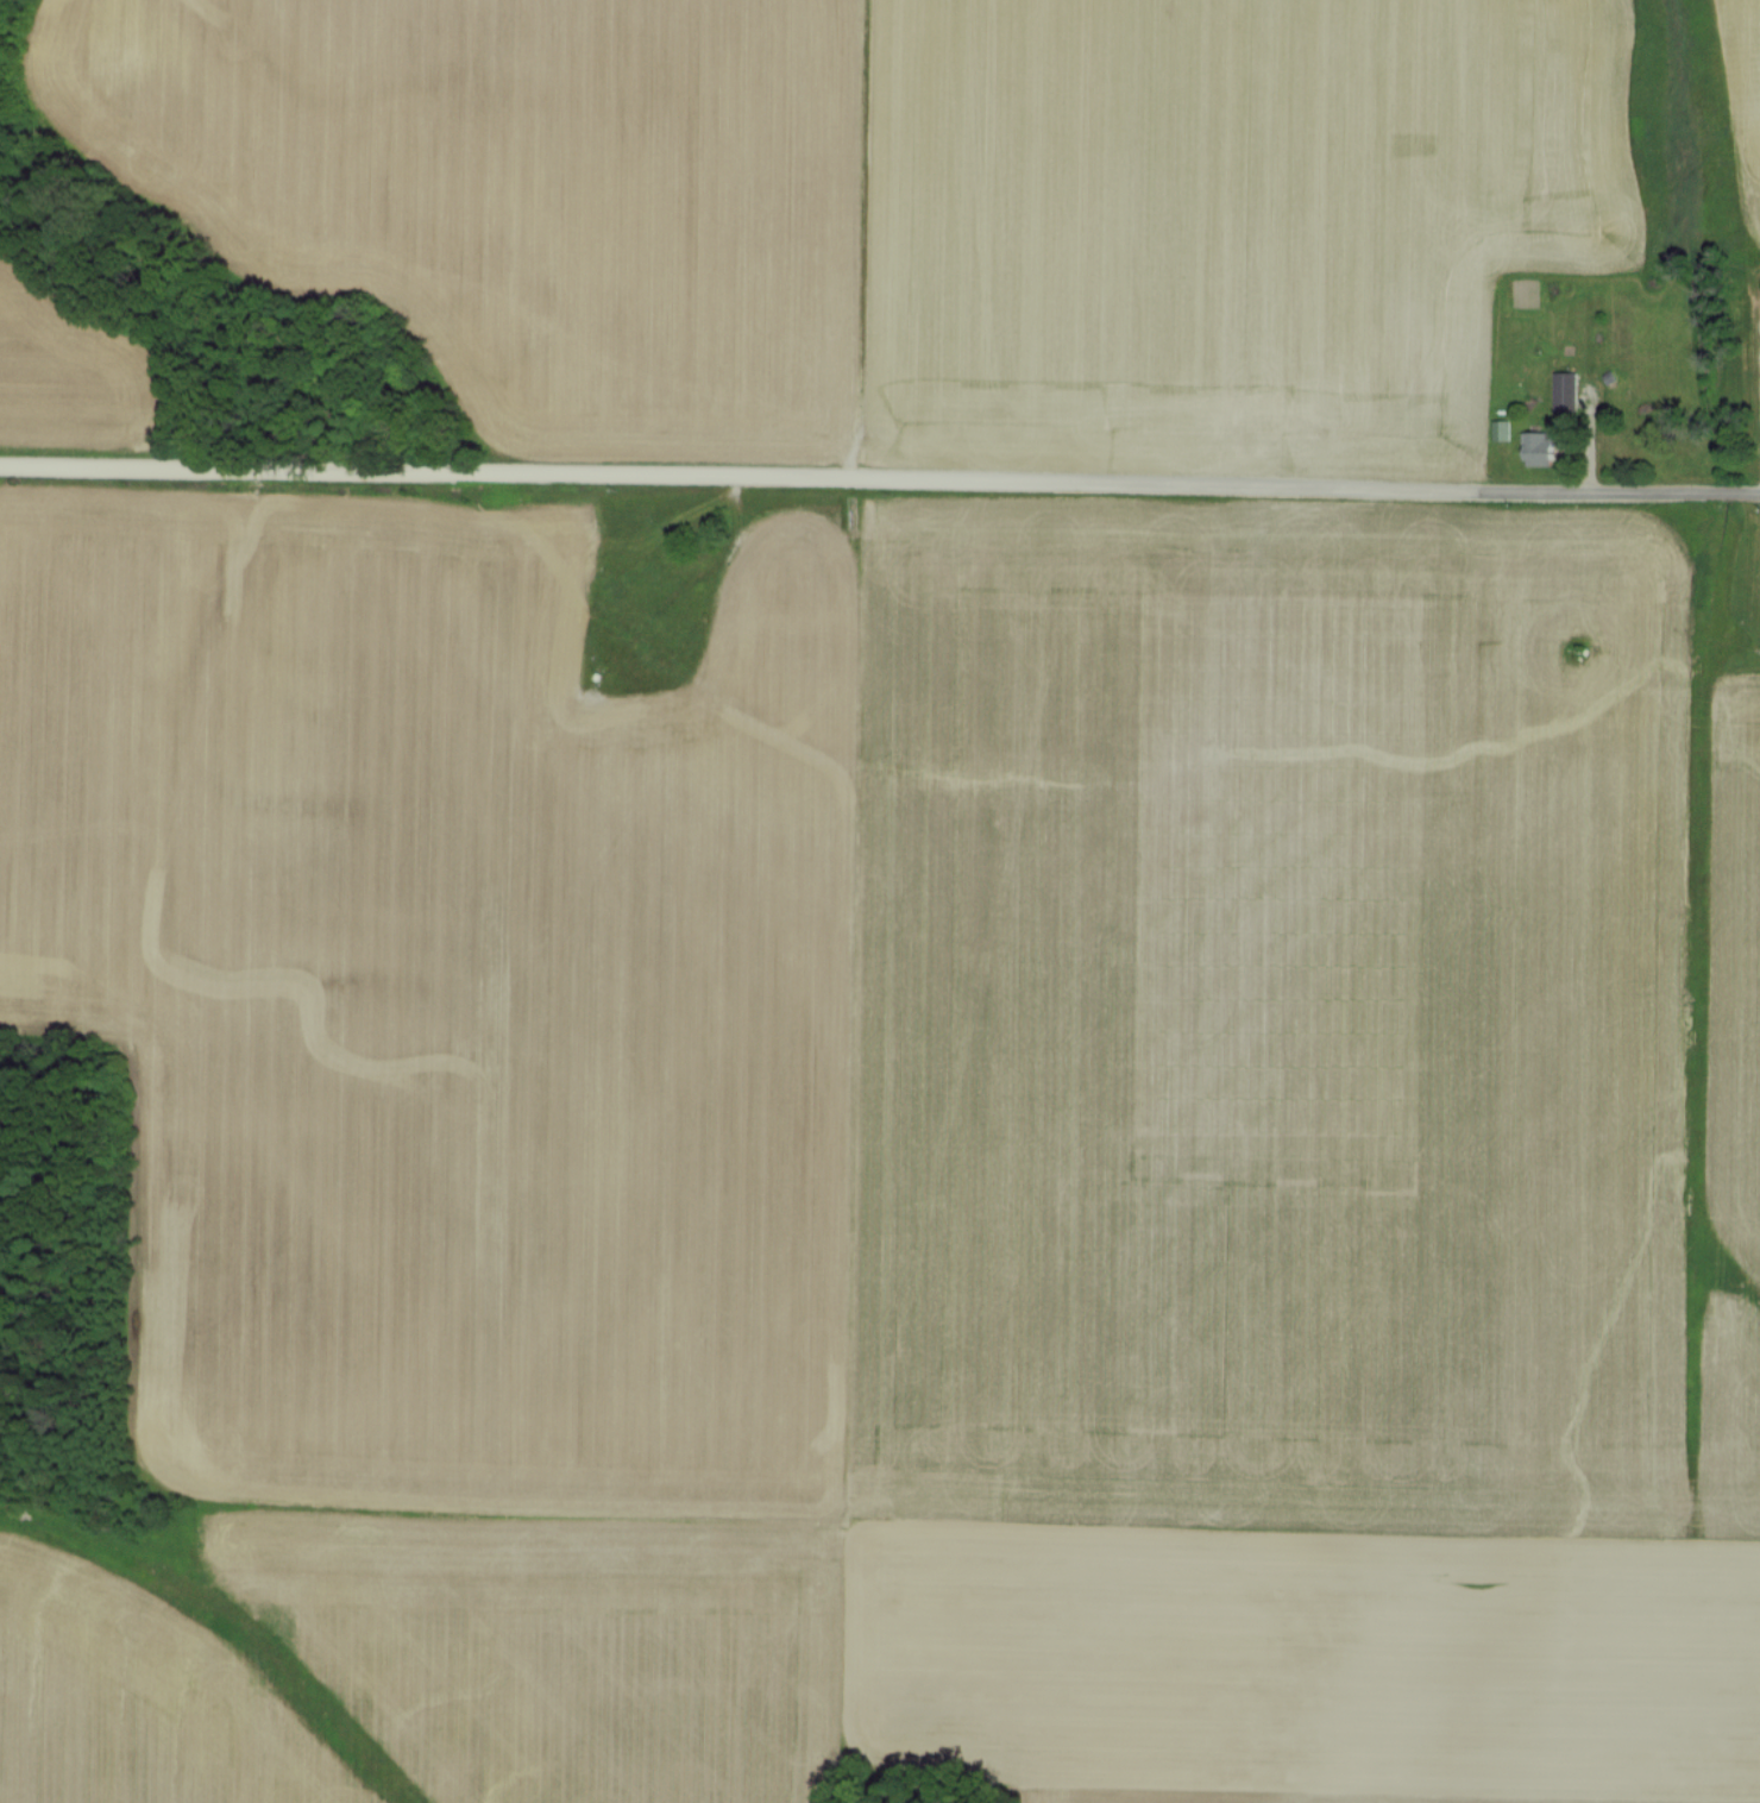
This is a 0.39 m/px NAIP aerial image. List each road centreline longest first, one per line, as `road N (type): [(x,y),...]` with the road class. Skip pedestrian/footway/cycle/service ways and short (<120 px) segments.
road 1 (residential): [(1759,491),(0,470)]

